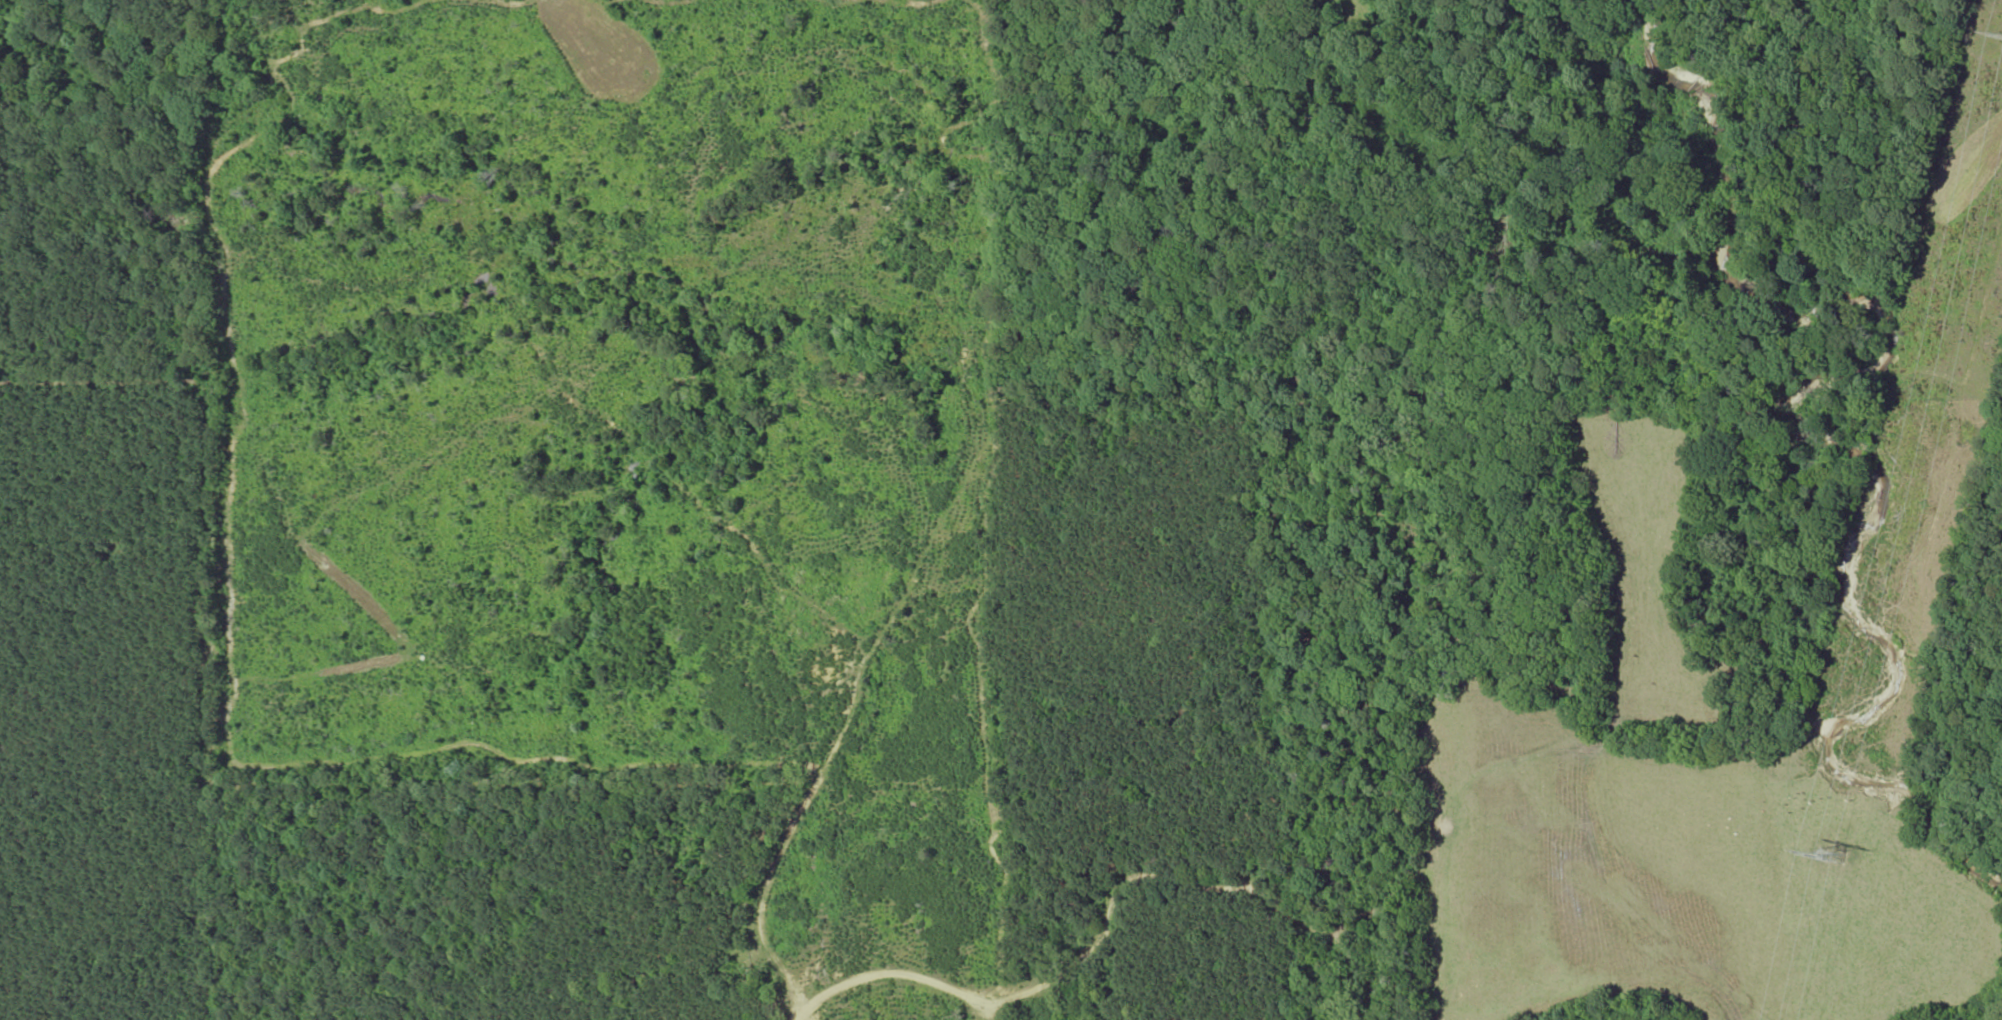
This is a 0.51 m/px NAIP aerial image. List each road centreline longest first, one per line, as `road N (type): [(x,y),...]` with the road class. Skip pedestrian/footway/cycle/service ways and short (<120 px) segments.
road 1 (residential): [(798,1019),(832,983),(900,973),(981,997)]

